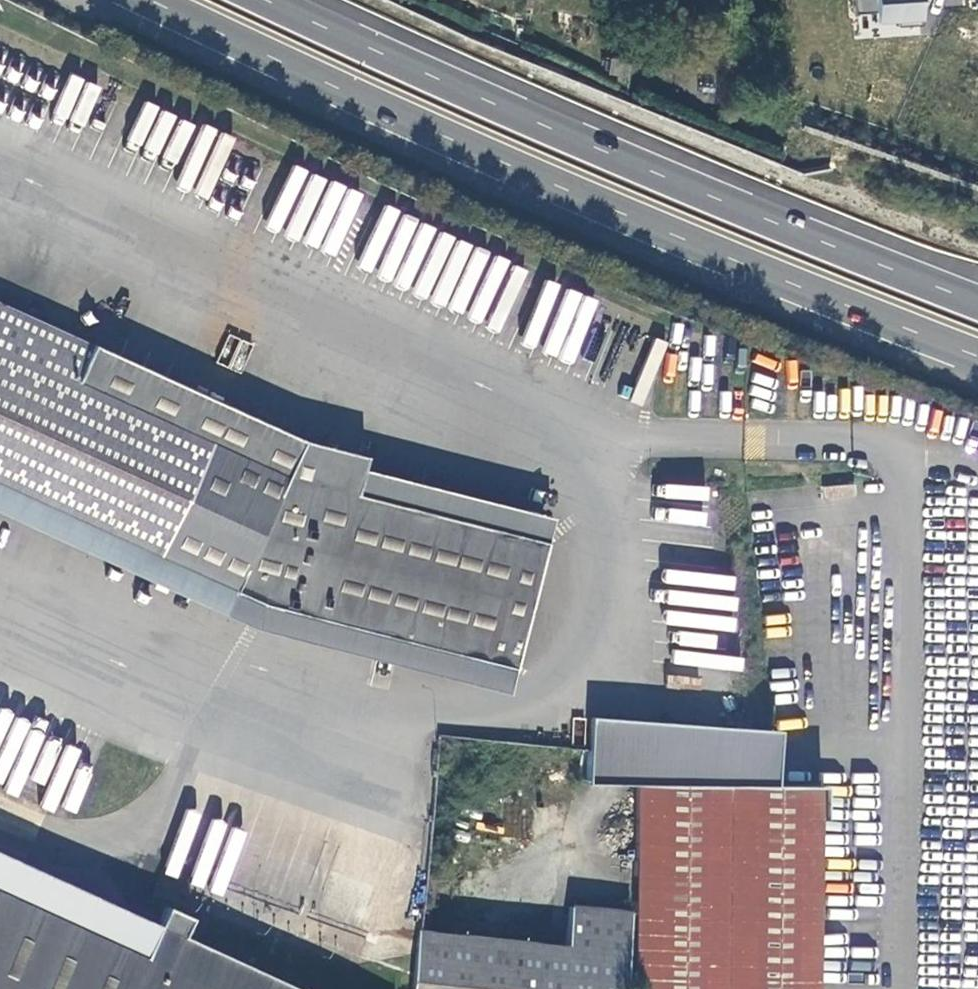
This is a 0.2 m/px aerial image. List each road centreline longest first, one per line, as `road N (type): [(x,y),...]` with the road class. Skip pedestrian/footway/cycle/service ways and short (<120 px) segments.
road 1 (trunk): [(151,0),(551,182),(977,356)]
road 2 (trunk): [(977,304),(567,137),(265,0)]

